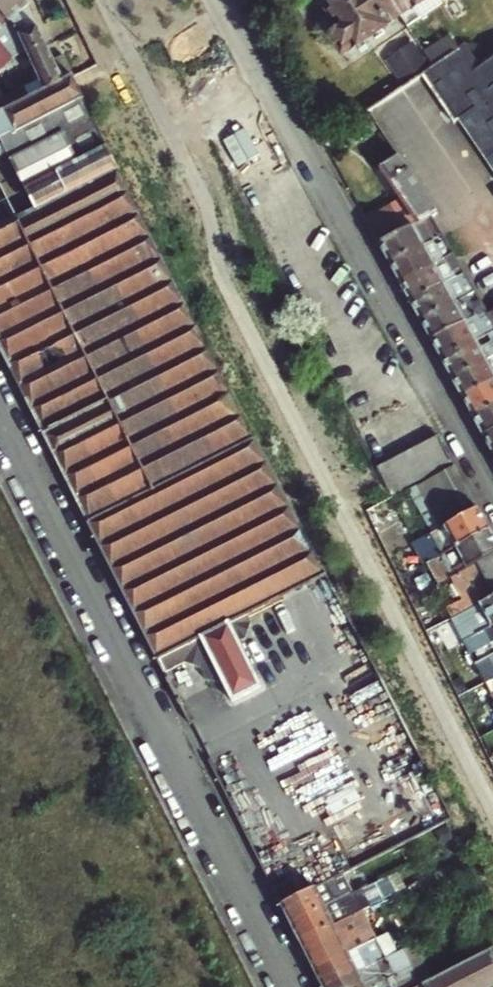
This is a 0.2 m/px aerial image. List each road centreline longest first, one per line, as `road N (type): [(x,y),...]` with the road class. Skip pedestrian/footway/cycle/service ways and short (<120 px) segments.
road 1 (residential): [(288,986),(0,417)]
road 2 (residential): [(492,493),(223,0)]

